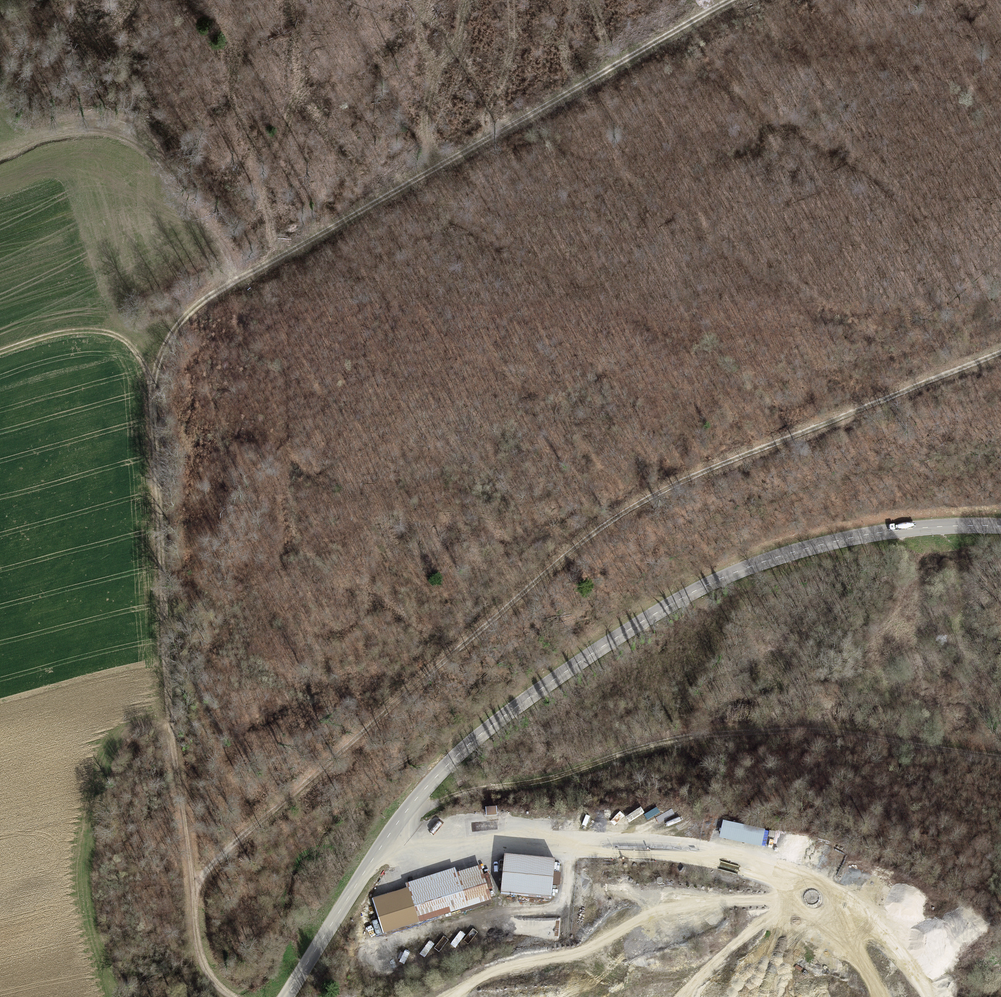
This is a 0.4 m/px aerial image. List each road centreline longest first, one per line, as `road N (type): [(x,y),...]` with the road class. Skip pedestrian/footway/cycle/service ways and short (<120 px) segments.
road 1 (track): [(192,887),(627,510),(764,444),(1000,354)]
road 2 (secondary): [(1000,529),(838,537),(729,577),(594,651),(485,732),(403,820),(287,996)]
road 3 (track): [(0,350),(88,332),(117,336),(149,370),(197,929),(218,991),(230,996)]
road 4 (track): [(149,370),(205,297),(734,0)]
road 5 (track): [(1000,760),(812,734),(757,735),(655,747),(524,788),(414,809)]
road 6 (track): [(238,278),(230,248),(194,192),(140,145),(64,129)]

